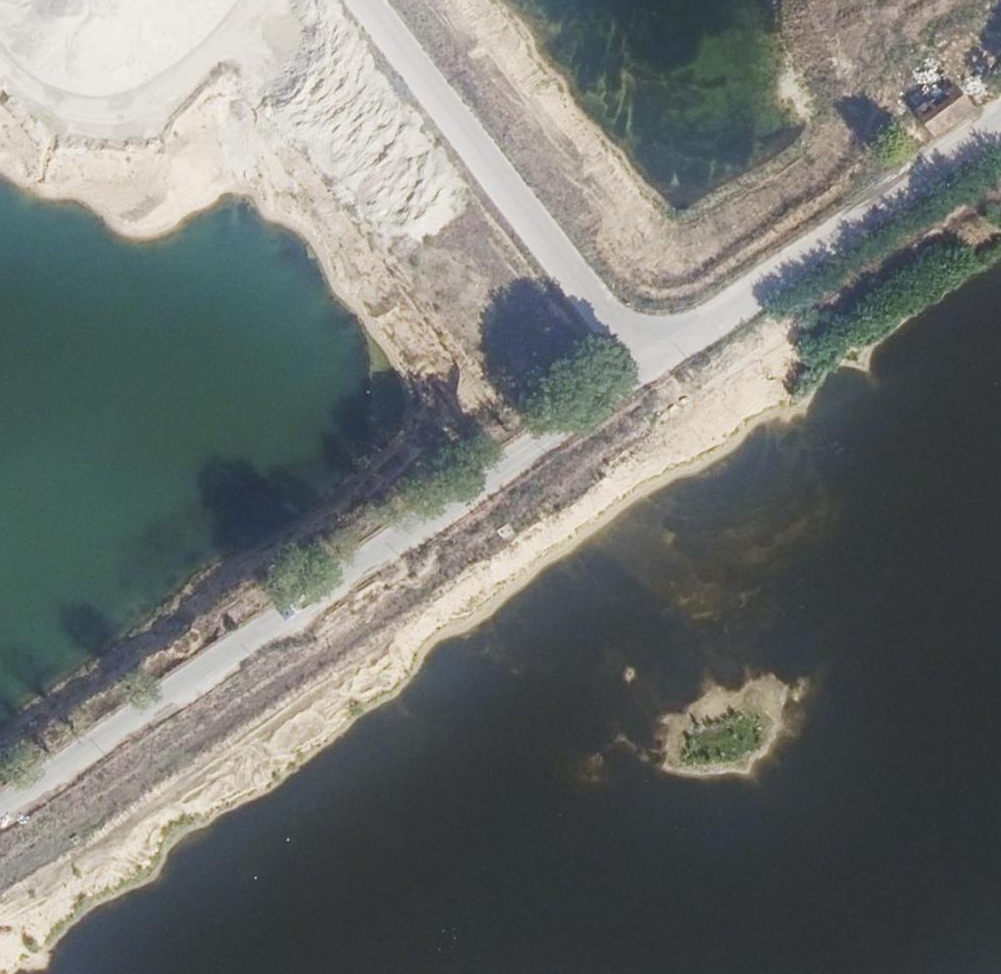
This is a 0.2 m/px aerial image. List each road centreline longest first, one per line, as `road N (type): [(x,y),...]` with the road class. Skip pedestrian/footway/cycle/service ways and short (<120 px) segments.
road 1 (unclassified): [(0,809),(649,364),(1000,107)]
road 2 (track): [(649,364),(365,0)]

